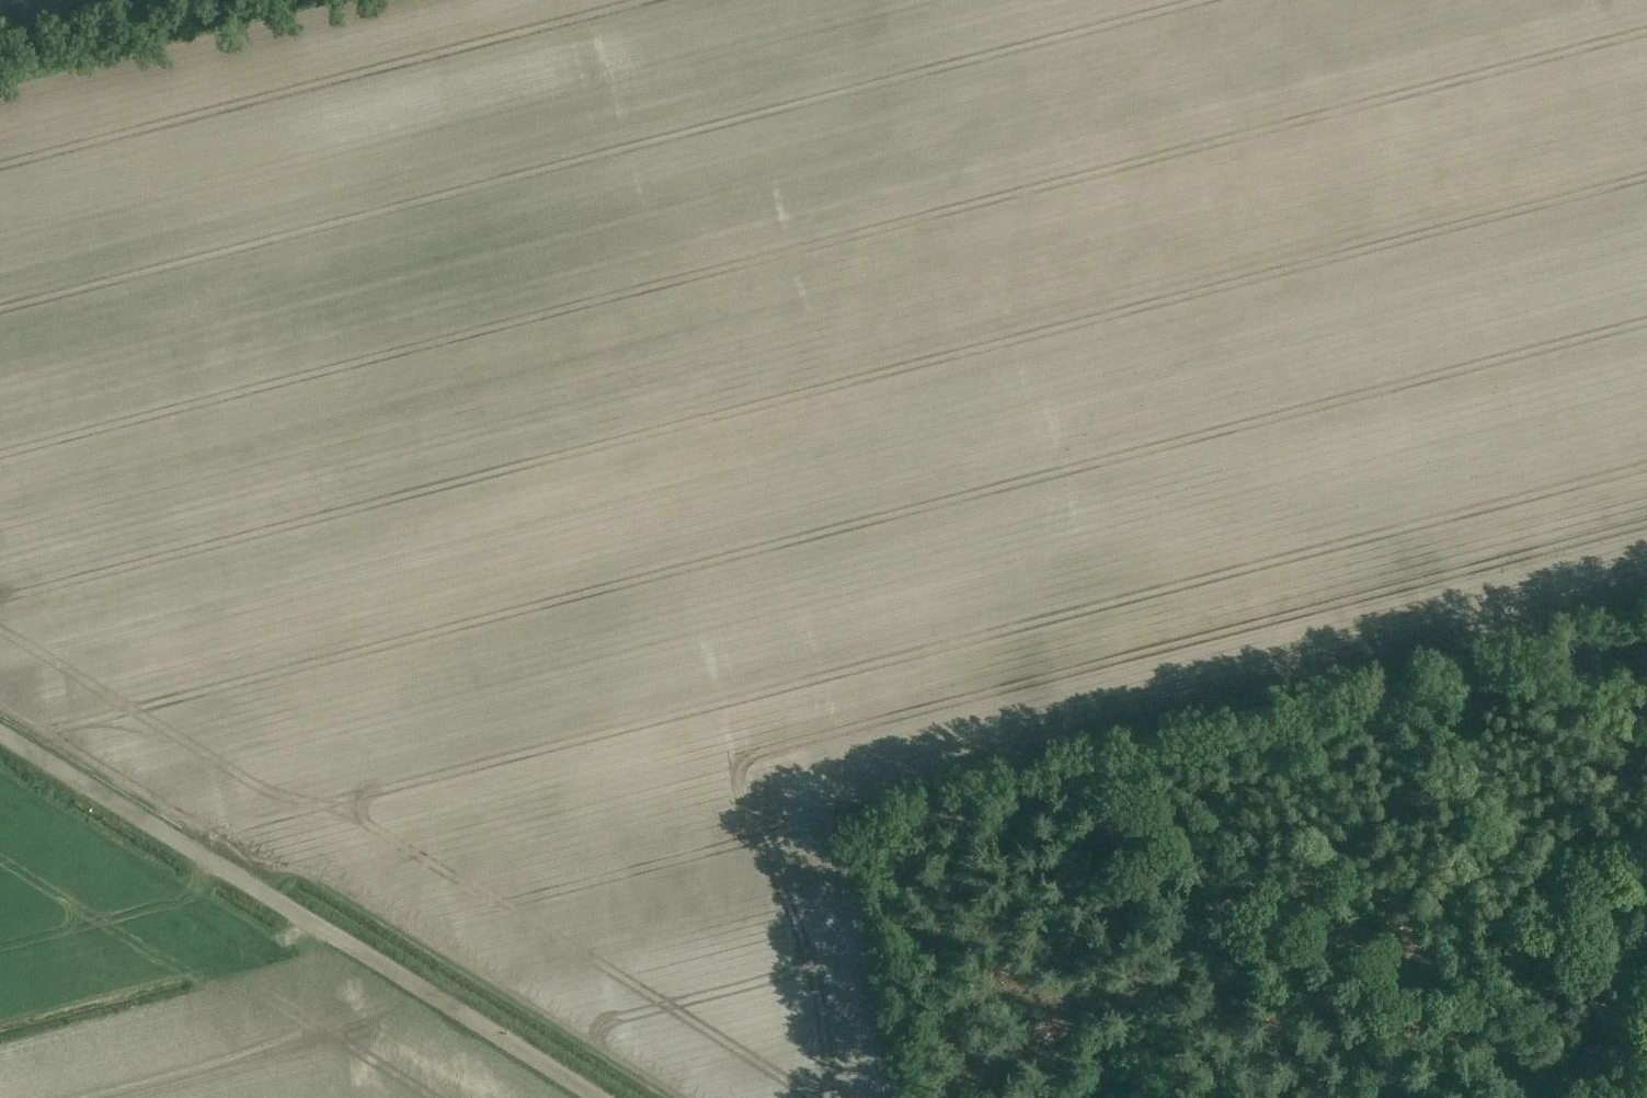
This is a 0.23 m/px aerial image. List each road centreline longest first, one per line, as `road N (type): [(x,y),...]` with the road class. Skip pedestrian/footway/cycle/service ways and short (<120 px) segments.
road 1 (track): [(0,732),(597,1097)]
road 2 (track): [(1563,1097),(1033,769)]

